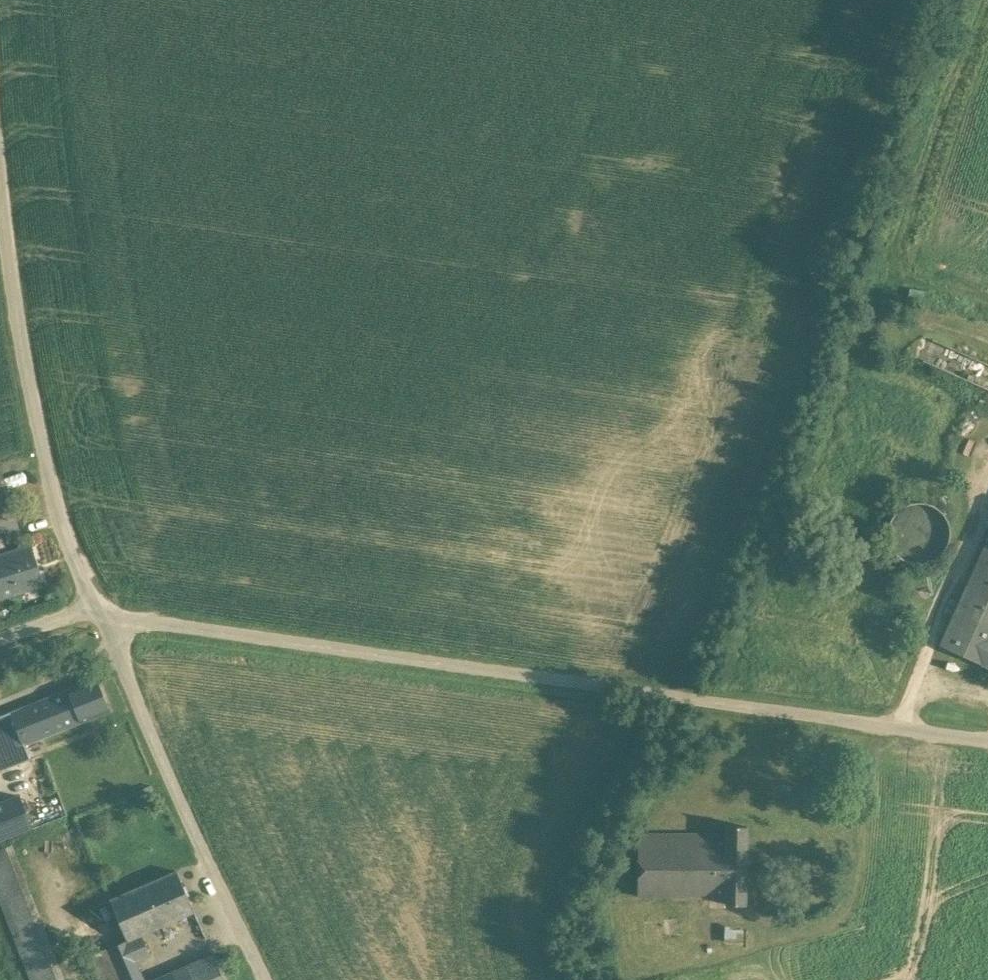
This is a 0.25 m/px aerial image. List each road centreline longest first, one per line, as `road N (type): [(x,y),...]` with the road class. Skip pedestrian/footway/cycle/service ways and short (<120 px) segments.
road 1 (unclassified): [(987,740),(100,615),(56,502),(16,320),(0,172)]
road 2 (track): [(274,979),(160,755),(100,615),(66,616),(0,639)]

